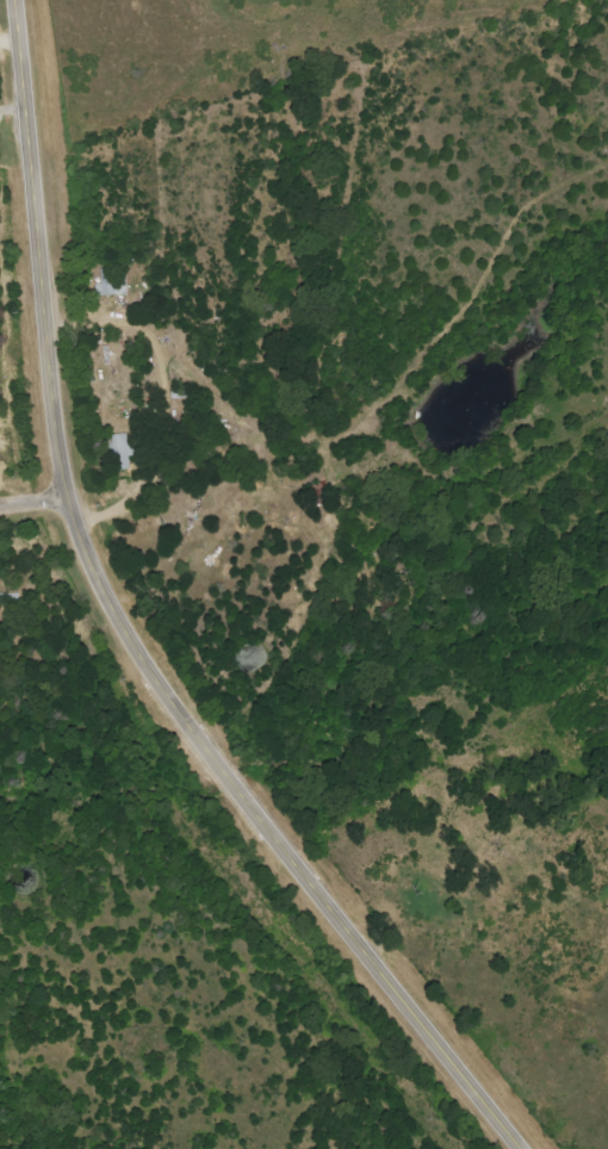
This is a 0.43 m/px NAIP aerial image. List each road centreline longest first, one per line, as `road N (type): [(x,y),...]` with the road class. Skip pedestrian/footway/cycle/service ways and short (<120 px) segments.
road 1 (secondary): [(13,0),(62,491),(88,559),(134,644),(205,745),(521,1148)]

